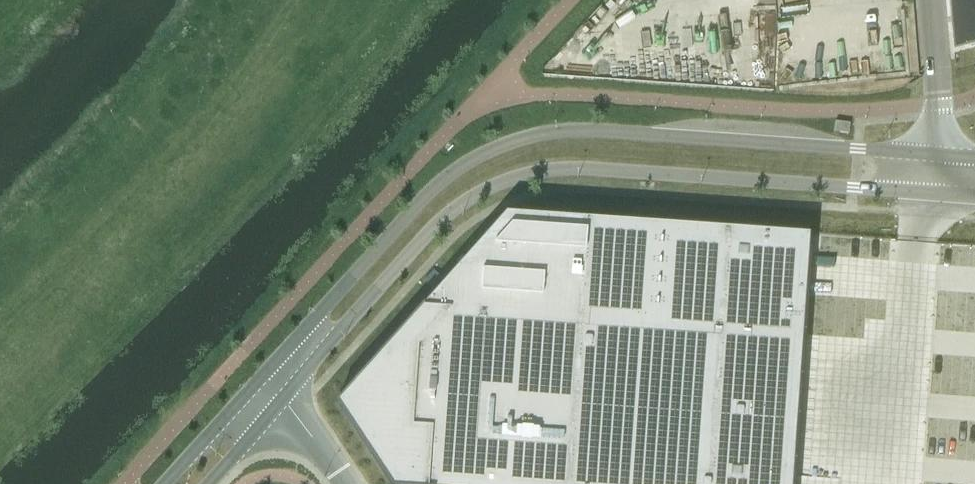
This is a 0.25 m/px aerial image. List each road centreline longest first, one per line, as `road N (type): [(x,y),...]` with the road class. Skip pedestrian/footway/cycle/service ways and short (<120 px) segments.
road 1 (unclassified): [(974,156),(615,131),(529,136),(450,171),(270,365)]
road 2 (unclassified): [(288,393),(430,229),(499,183),(538,171),(974,195)]
road 3 (unclassified): [(270,365),(164,483)]
road 4 (unclassified): [(206,483),(288,393)]

